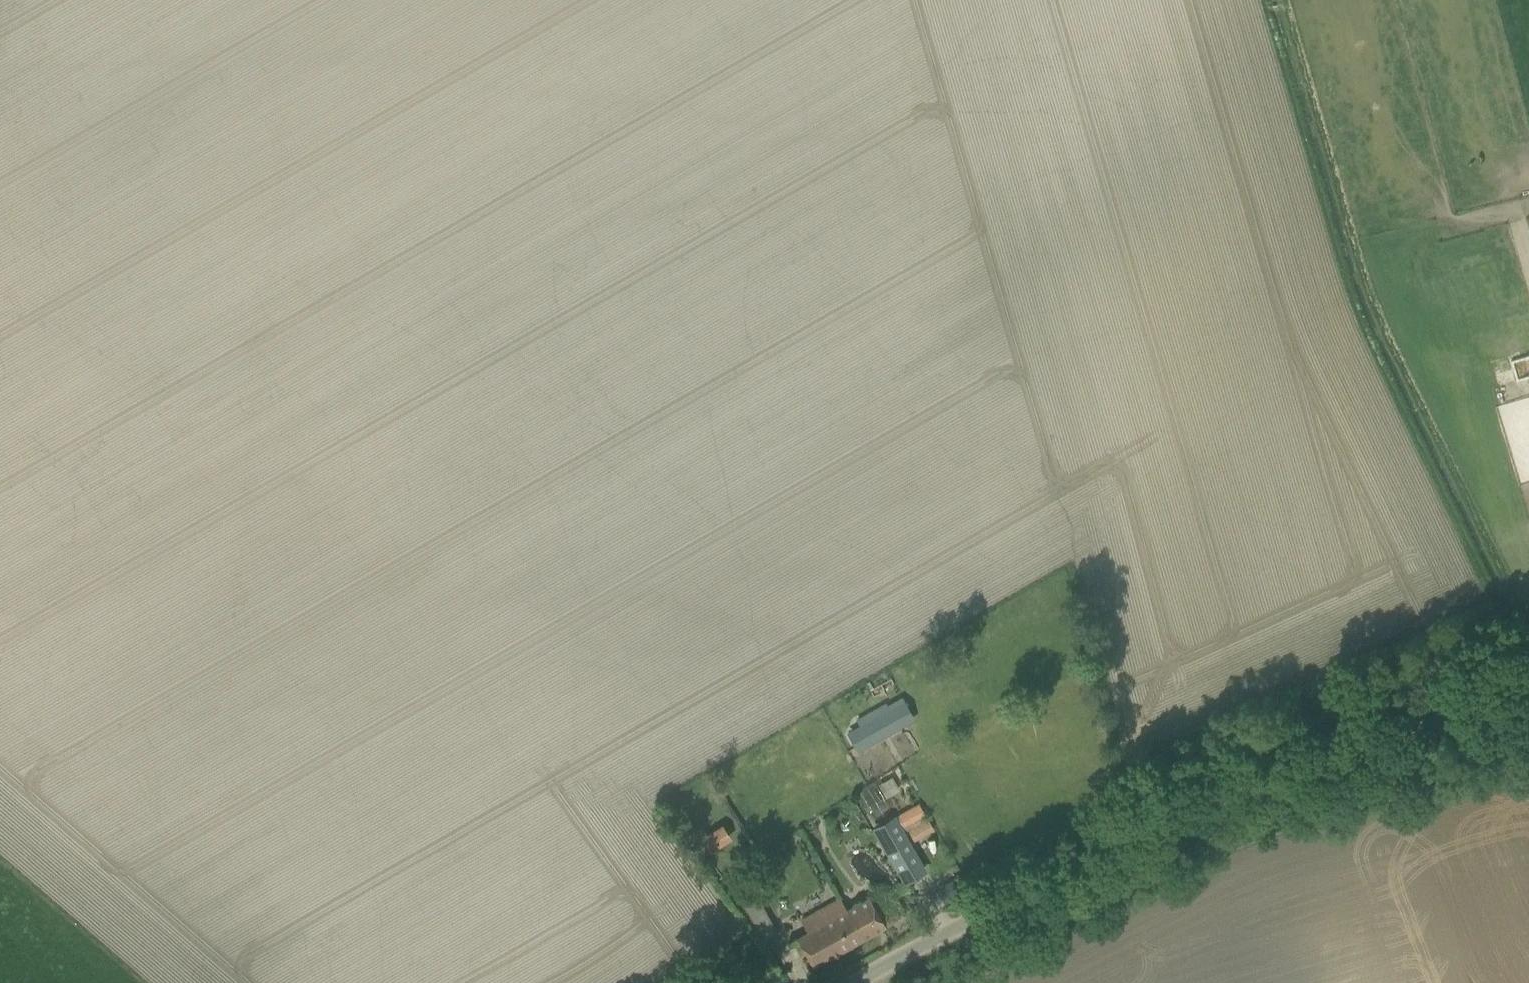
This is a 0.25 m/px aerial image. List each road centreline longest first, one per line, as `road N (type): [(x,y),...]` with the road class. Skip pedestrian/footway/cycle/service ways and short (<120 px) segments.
road 1 (unclassified): [(859,982),(1183,812),(1528,698)]

